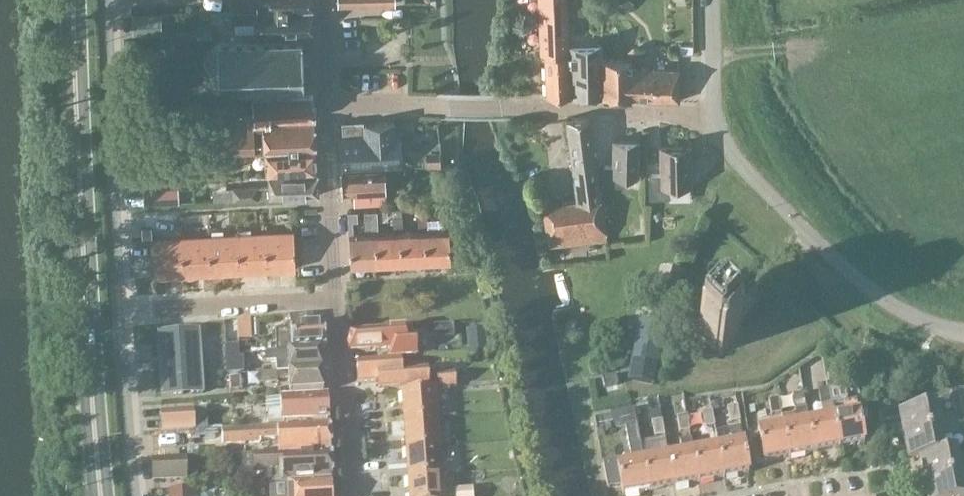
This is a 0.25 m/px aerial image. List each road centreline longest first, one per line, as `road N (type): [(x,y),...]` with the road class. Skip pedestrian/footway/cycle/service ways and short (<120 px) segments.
road 1 (primary): [(100,495),(73,0)]
road 2 (residential): [(713,117),(325,107)]
road 3 (unclassified): [(963,333),(911,315),(861,283),(738,163),(713,117)]
road 4 (residential): [(120,312),(108,0)]
road 5 (residential): [(120,312),(333,300)]
road 6 (residential): [(352,495),(349,396),(333,300)]
road 7 (residential): [(333,300),(325,107)]
road 8 (residential): [(134,495),(120,312)]

